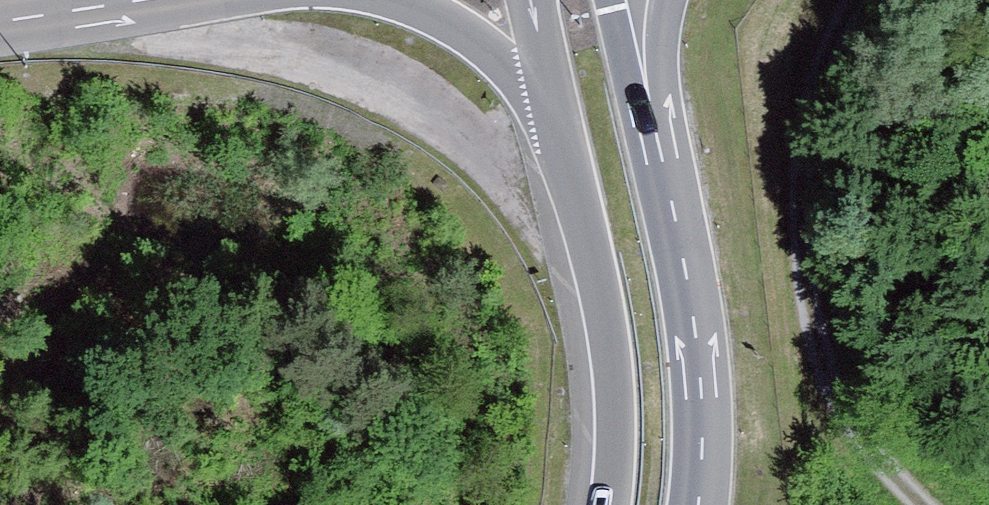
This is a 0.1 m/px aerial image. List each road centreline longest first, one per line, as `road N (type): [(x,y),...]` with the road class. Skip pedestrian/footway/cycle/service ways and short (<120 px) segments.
road 1 (track): [(926,504),(860,447),(825,371),(799,189),(815,72),(869,0)]
road 2 (trunk): [(562,130),(609,320),(616,462),(610,504)]
road 3 (trunk): [(701,504),(704,412),(695,309),(670,190)]
road 4 (trunk): [(0,43),(278,0)]
road 5 (trunk): [(393,0),(439,20),(498,63),(562,130)]
road 6 (trunk): [(670,190),(636,117),(611,0)]
road 7 (trunk): [(670,190),(662,101),(670,0)]
road 8 (trunk): [(537,0),(562,130)]

